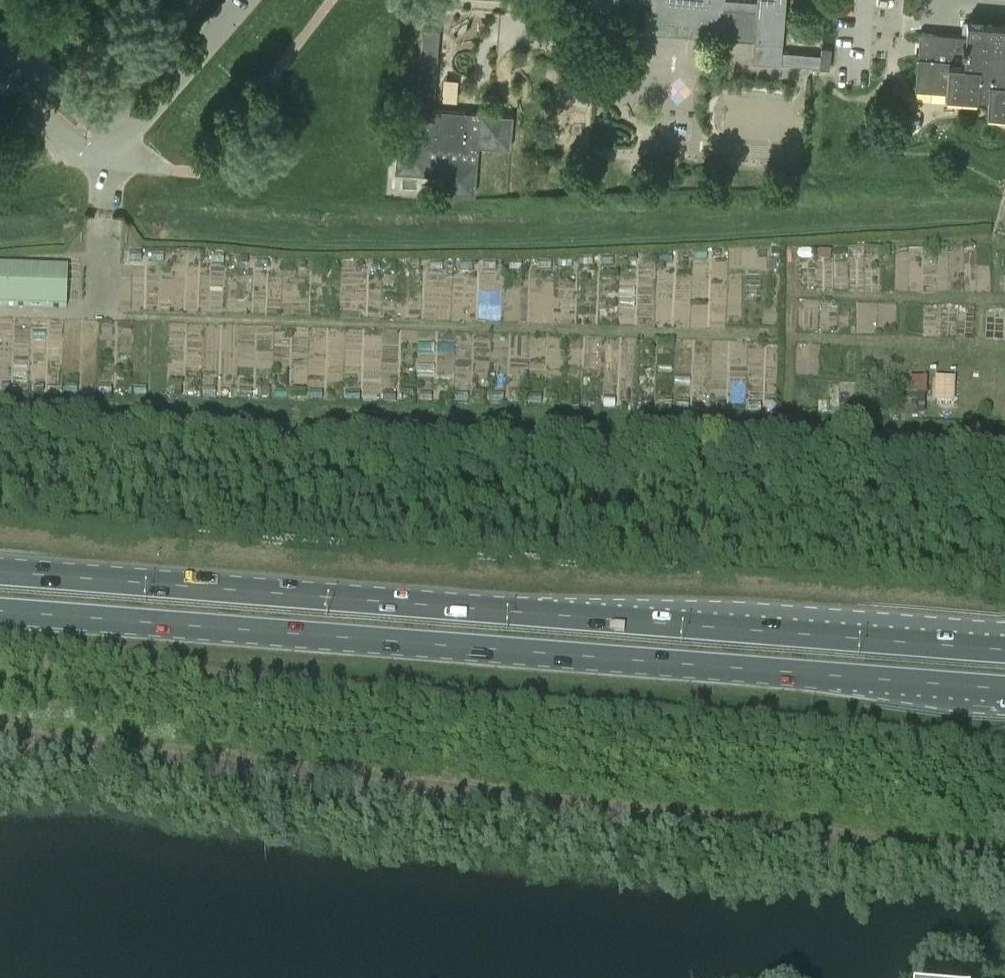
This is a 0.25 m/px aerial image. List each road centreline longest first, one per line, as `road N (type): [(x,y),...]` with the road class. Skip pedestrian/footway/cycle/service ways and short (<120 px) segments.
road 1 (trunk): [(0,613),(1004,693)]
road 2 (trunk): [(1004,651),(0,572)]
road 3 (residential): [(242,0),(122,139)]
road 4 (residential): [(122,139),(0,54)]
road 5 (residential): [(0,84),(89,151),(107,151),(122,139)]

